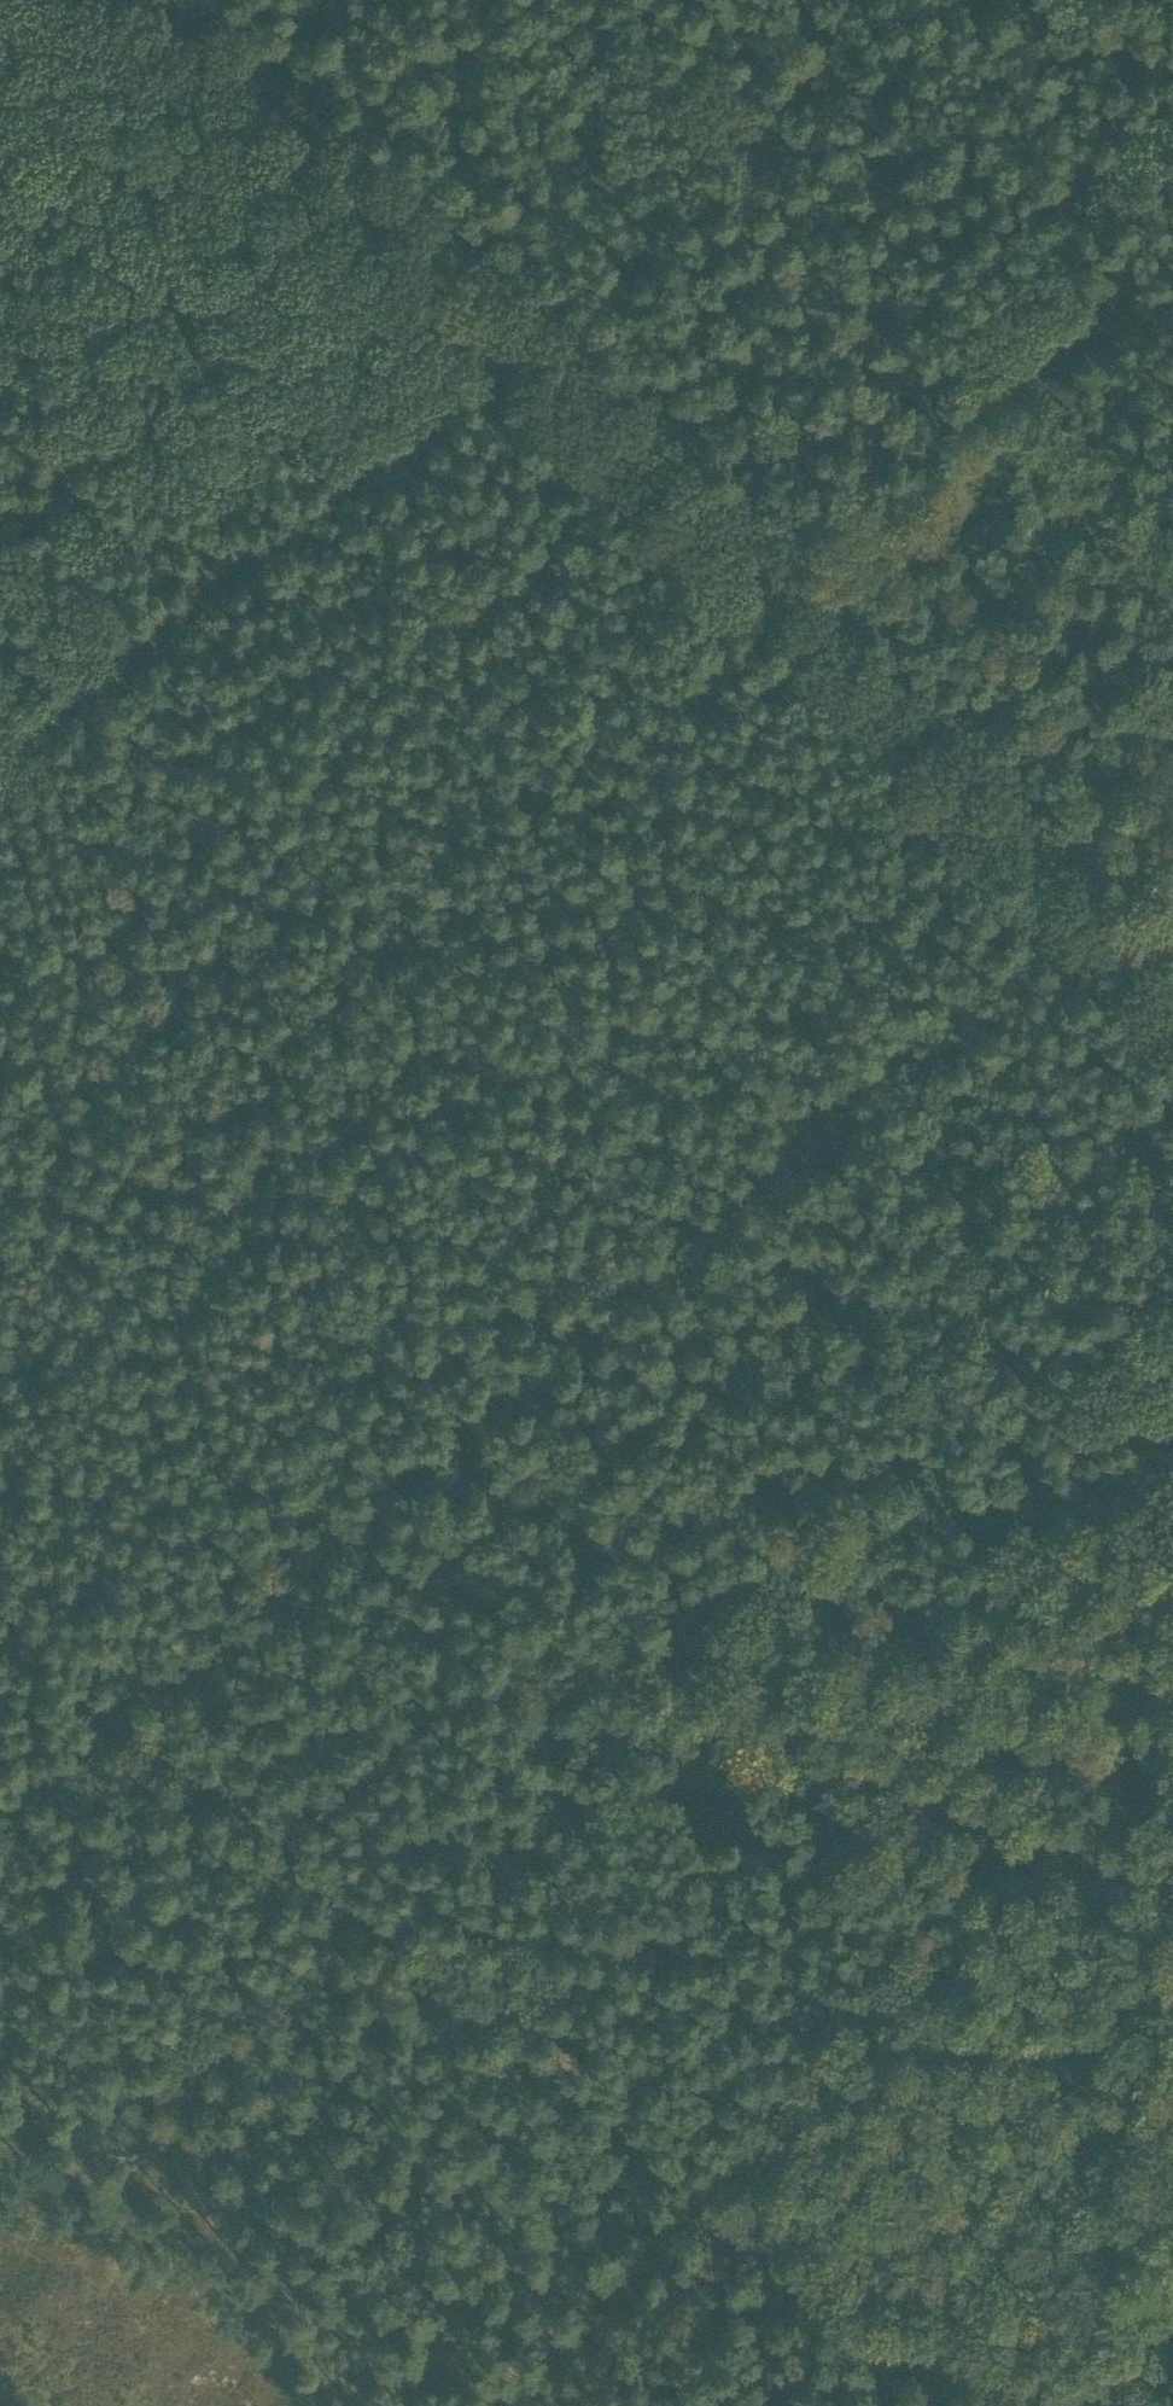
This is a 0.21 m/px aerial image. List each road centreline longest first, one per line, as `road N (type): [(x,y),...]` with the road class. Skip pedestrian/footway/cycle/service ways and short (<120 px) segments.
road 1 (track): [(1172,991),(351,144),(150,0)]
road 2 (track): [(0,1804),(1075,892)]
road 3 (track): [(990,2405),(0,1592)]
road 4 (track): [(0,748),(531,330),(733,365),(912,343),(979,275),(1018,254)]
road 5 (track): [(1172,1728),(475,2405)]
road 6 (track): [(770,573),(1172,56)]

